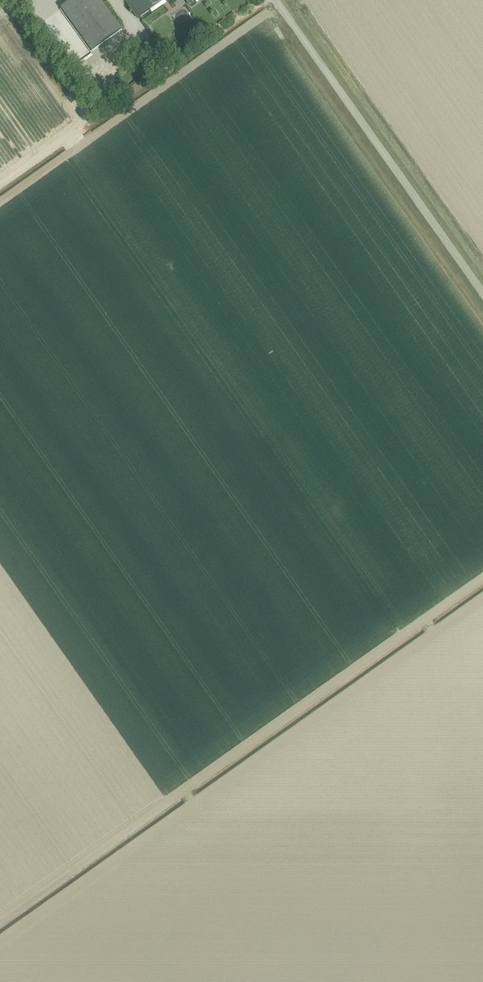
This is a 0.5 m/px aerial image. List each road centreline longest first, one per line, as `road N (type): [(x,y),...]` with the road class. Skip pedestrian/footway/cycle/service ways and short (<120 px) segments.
road 1 (unclassified): [(482,294),(276,0)]

